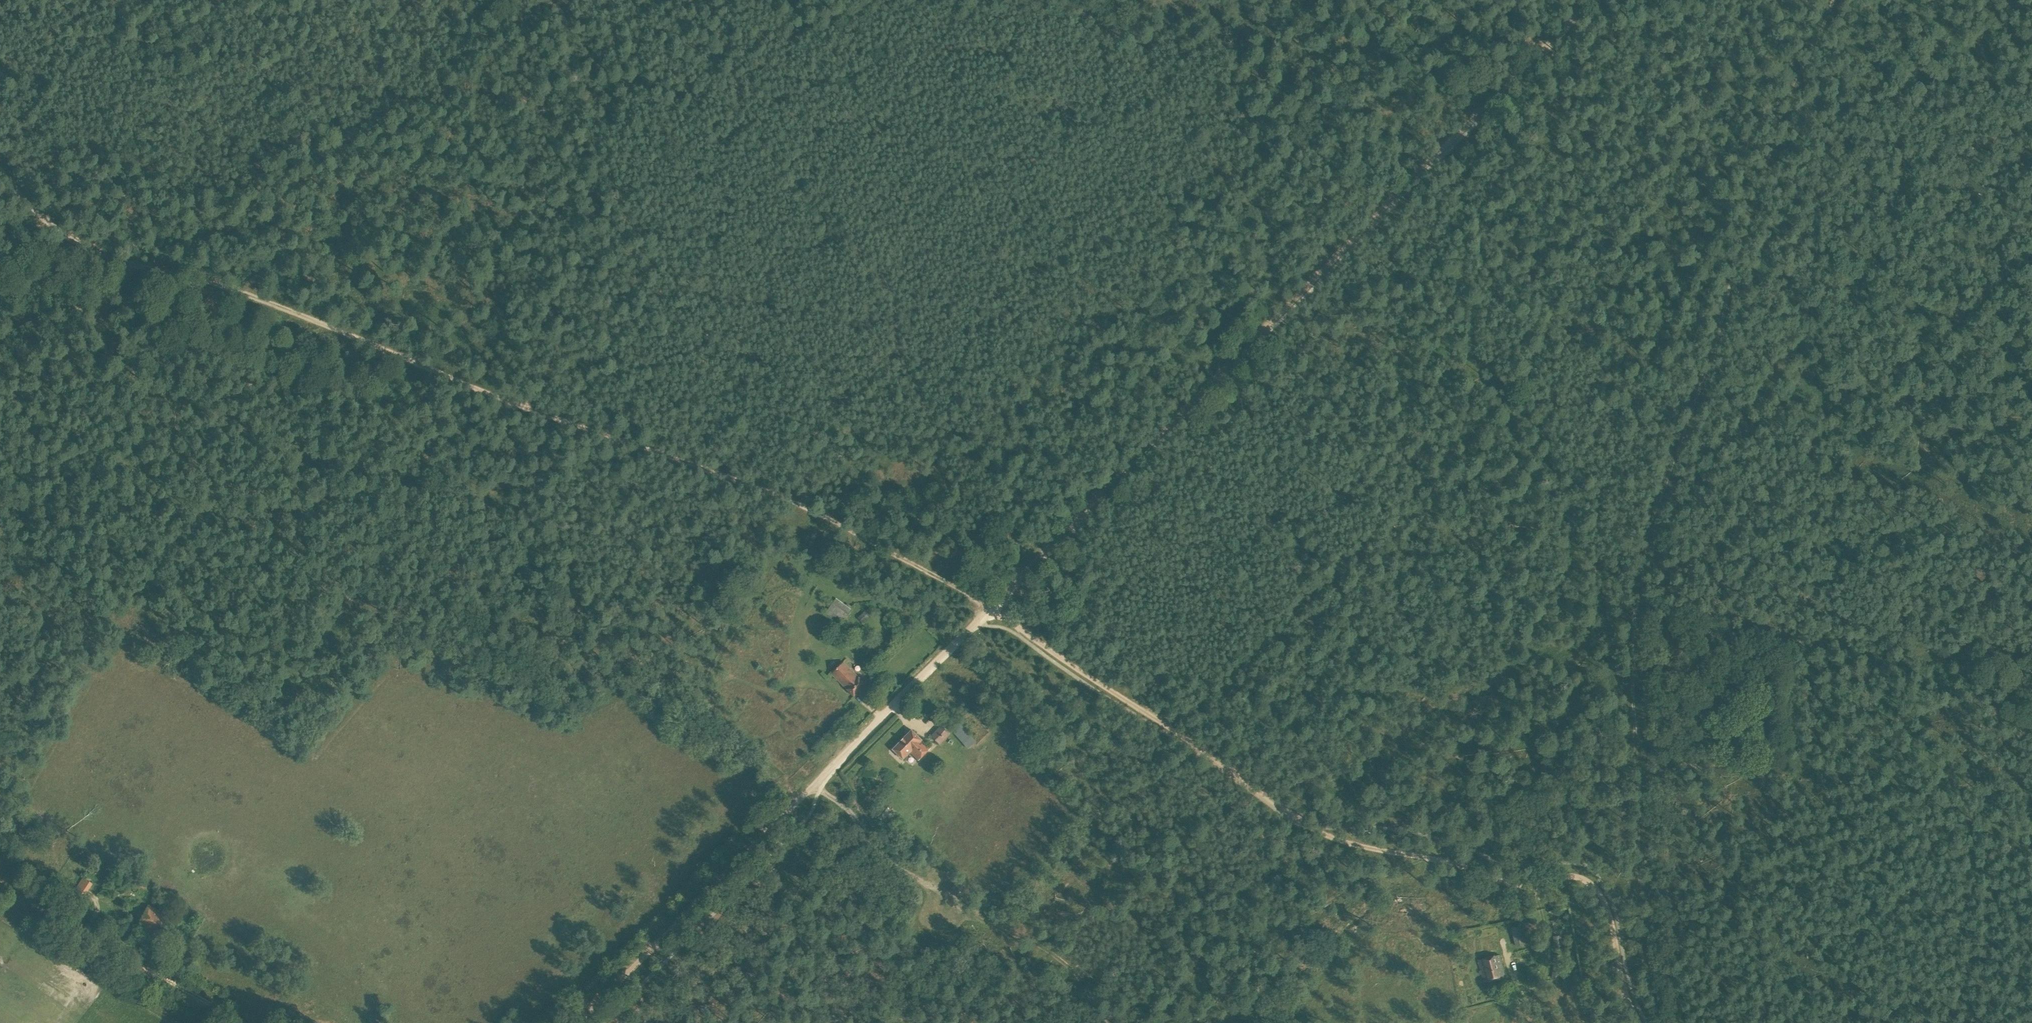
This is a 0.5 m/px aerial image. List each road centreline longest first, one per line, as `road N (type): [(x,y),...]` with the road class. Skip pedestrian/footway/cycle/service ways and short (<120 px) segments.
road 1 (track): [(1636,1017),(1643,962),(1634,695),(1640,595),(1758,161),(1828,0)]
road 2 (track): [(935,576),(809,503),(494,395),(185,276),(145,267),(91,303),(22,320),(0,338)]
road 3 (track): [(1104,1022),(1054,955),(981,920),(890,858),(821,788)]
road 4 (track): [(1192,1022),(1267,943),(1341,892),(1427,858)]
road 5 (track): [(1641,1022),(1597,887),(1570,875),(1533,885)]
road 6 (track): [(0,177),(81,244),(145,267)]
road 7 (track): [(1922,0),(2031,127)]
road 8 (track): [(1476,120),(1448,51),(1425,32),(1410,0)]

